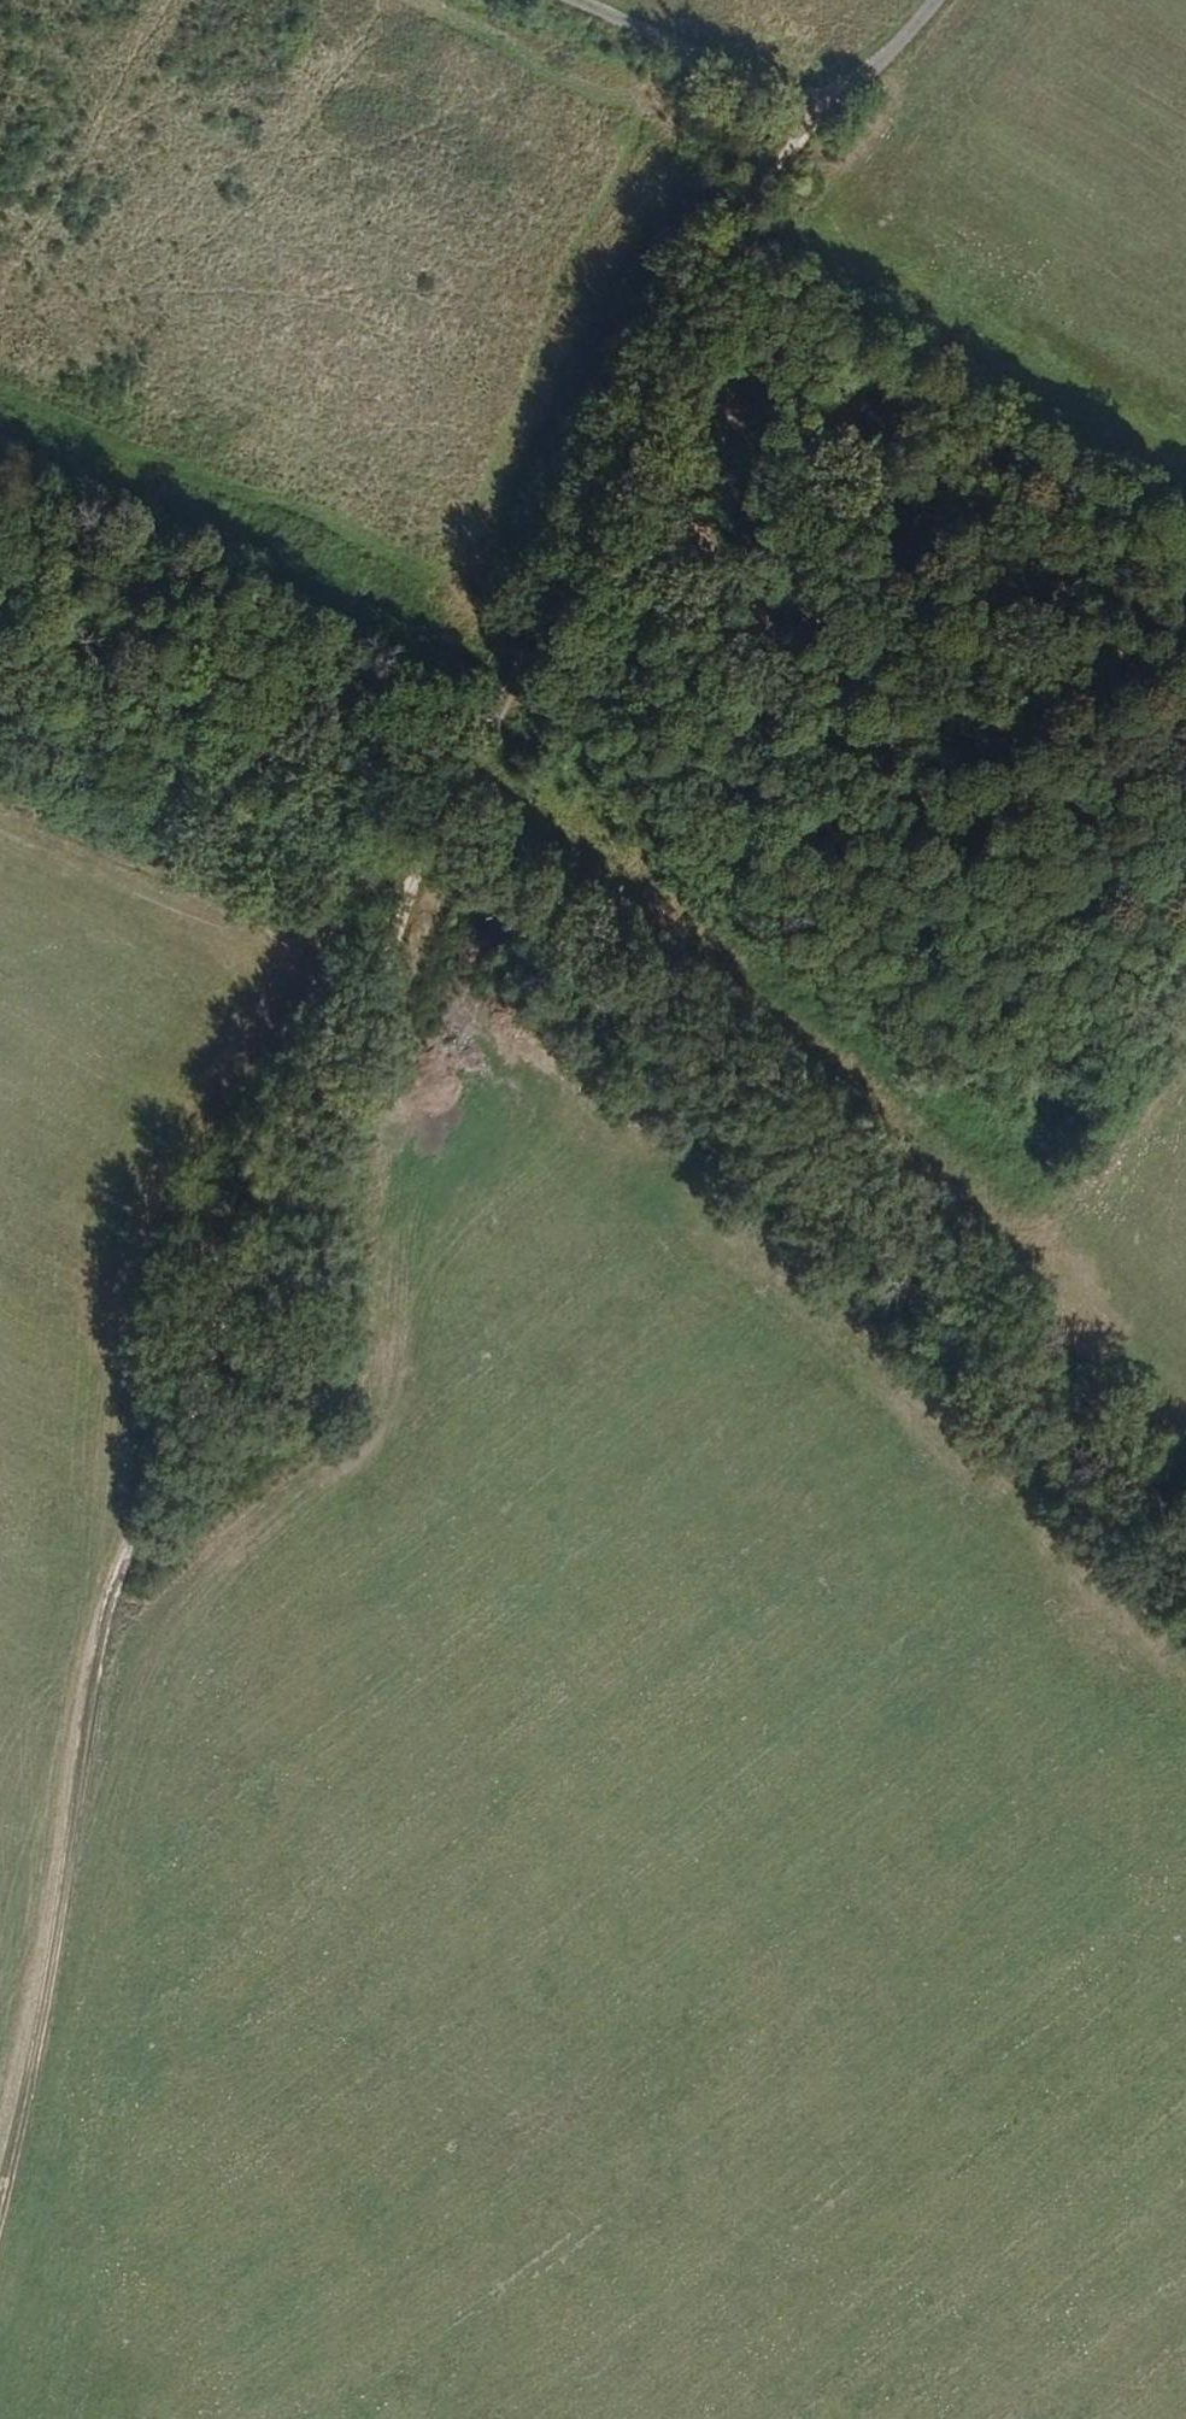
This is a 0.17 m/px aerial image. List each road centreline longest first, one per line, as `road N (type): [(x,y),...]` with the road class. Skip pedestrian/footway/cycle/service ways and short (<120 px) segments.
road 1 (track): [(932,0),(867,79),(843,89),(794,147),(721,252),(665,354),(500,725),(365,901),(218,1295),(165,1401),(104,1623),(54,1984),(0,2239)]
road 2 (track): [(567,0),(762,90),(843,89)]

